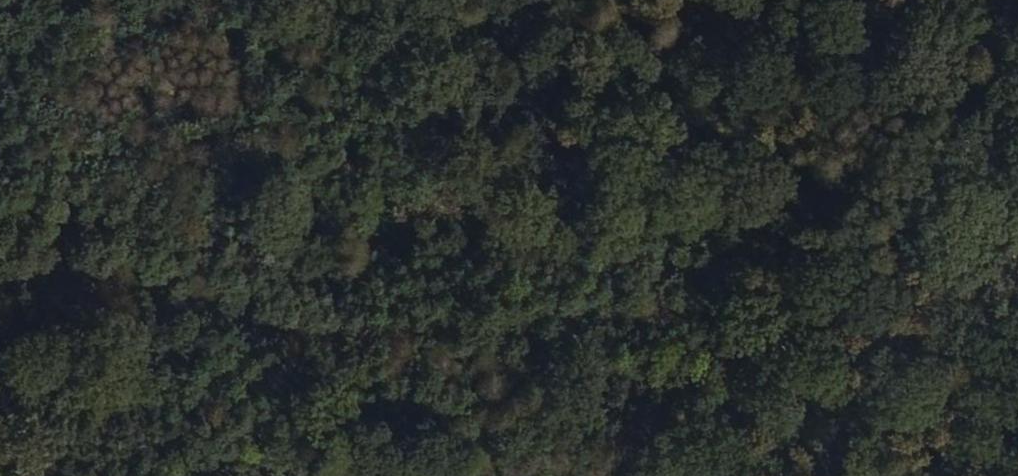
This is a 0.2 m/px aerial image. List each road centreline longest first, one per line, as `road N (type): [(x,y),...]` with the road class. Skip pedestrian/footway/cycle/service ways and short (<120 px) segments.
road 1 (track): [(984,475),(745,326),(628,308),(502,327),(291,336),(150,289),(0,306)]
road 2 (track): [(745,326),(876,218),(1017,145)]

